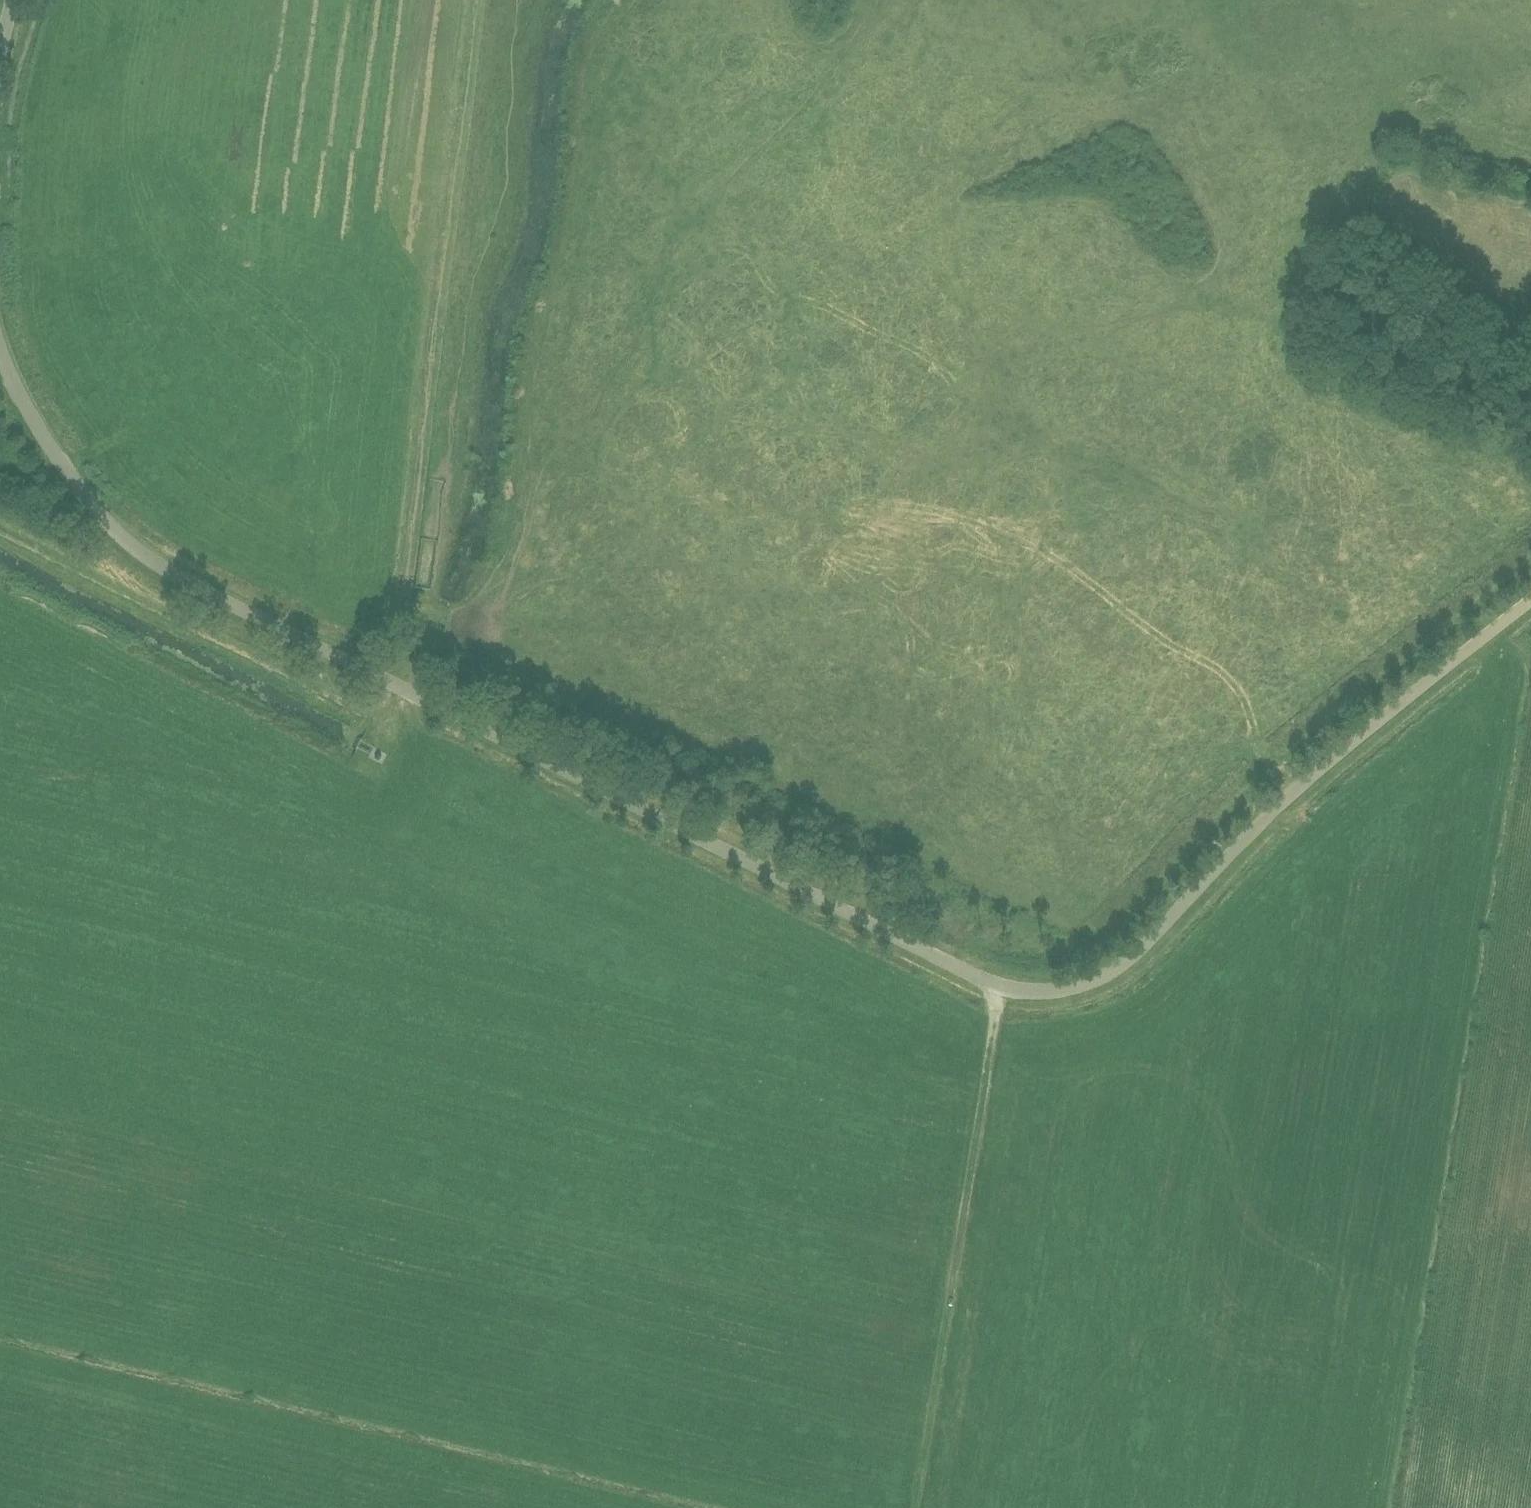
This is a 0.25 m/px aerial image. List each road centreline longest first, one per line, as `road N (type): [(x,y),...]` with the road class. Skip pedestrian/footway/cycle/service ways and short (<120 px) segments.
road 1 (unclassified): [(1530,601),(1280,814),(1131,960),(1078,987),(1007,988),(148,558),(85,498),(0,352)]

